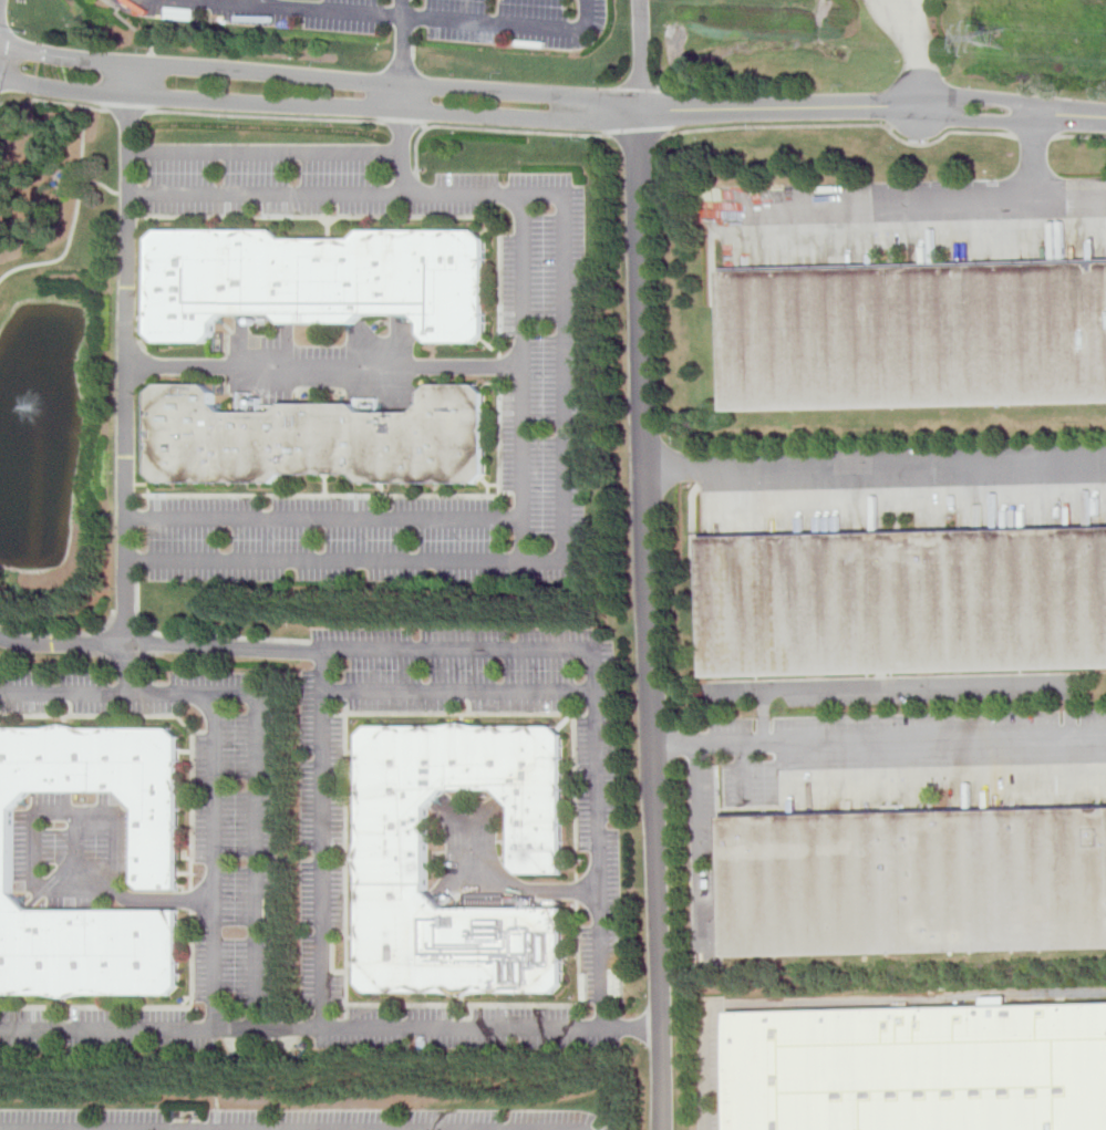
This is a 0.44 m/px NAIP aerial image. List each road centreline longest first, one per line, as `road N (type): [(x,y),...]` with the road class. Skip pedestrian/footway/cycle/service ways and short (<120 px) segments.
road 1 (residential): [(583,111),(548,93),(130,64),(0,46)]
road 2 (residential): [(0,77),(87,92),(544,121),(583,111)]
road 3 (residential): [(583,111),(924,105),(1105,117)]

